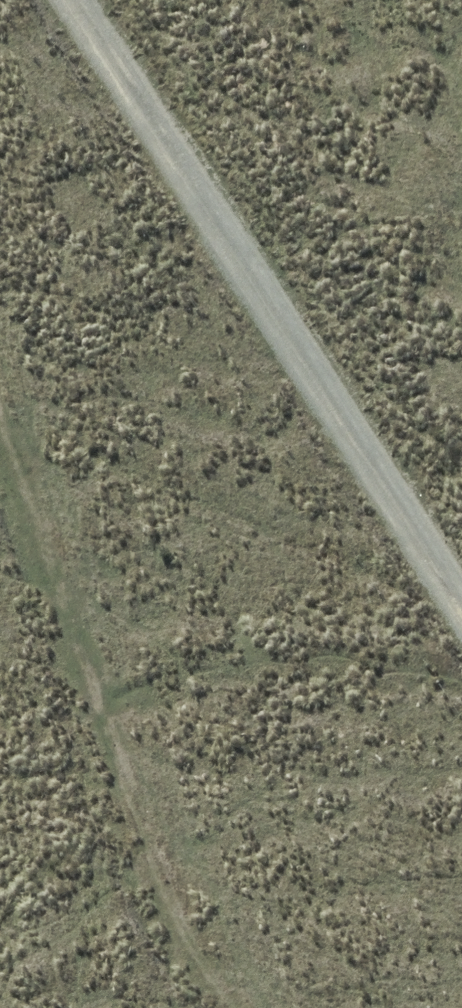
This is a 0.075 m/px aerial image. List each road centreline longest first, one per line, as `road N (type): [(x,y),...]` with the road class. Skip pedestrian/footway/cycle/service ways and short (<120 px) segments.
road 1 (track): [(75,0),(461,593)]
road 2 (track): [(244,1007),(196,930),(0,442)]

